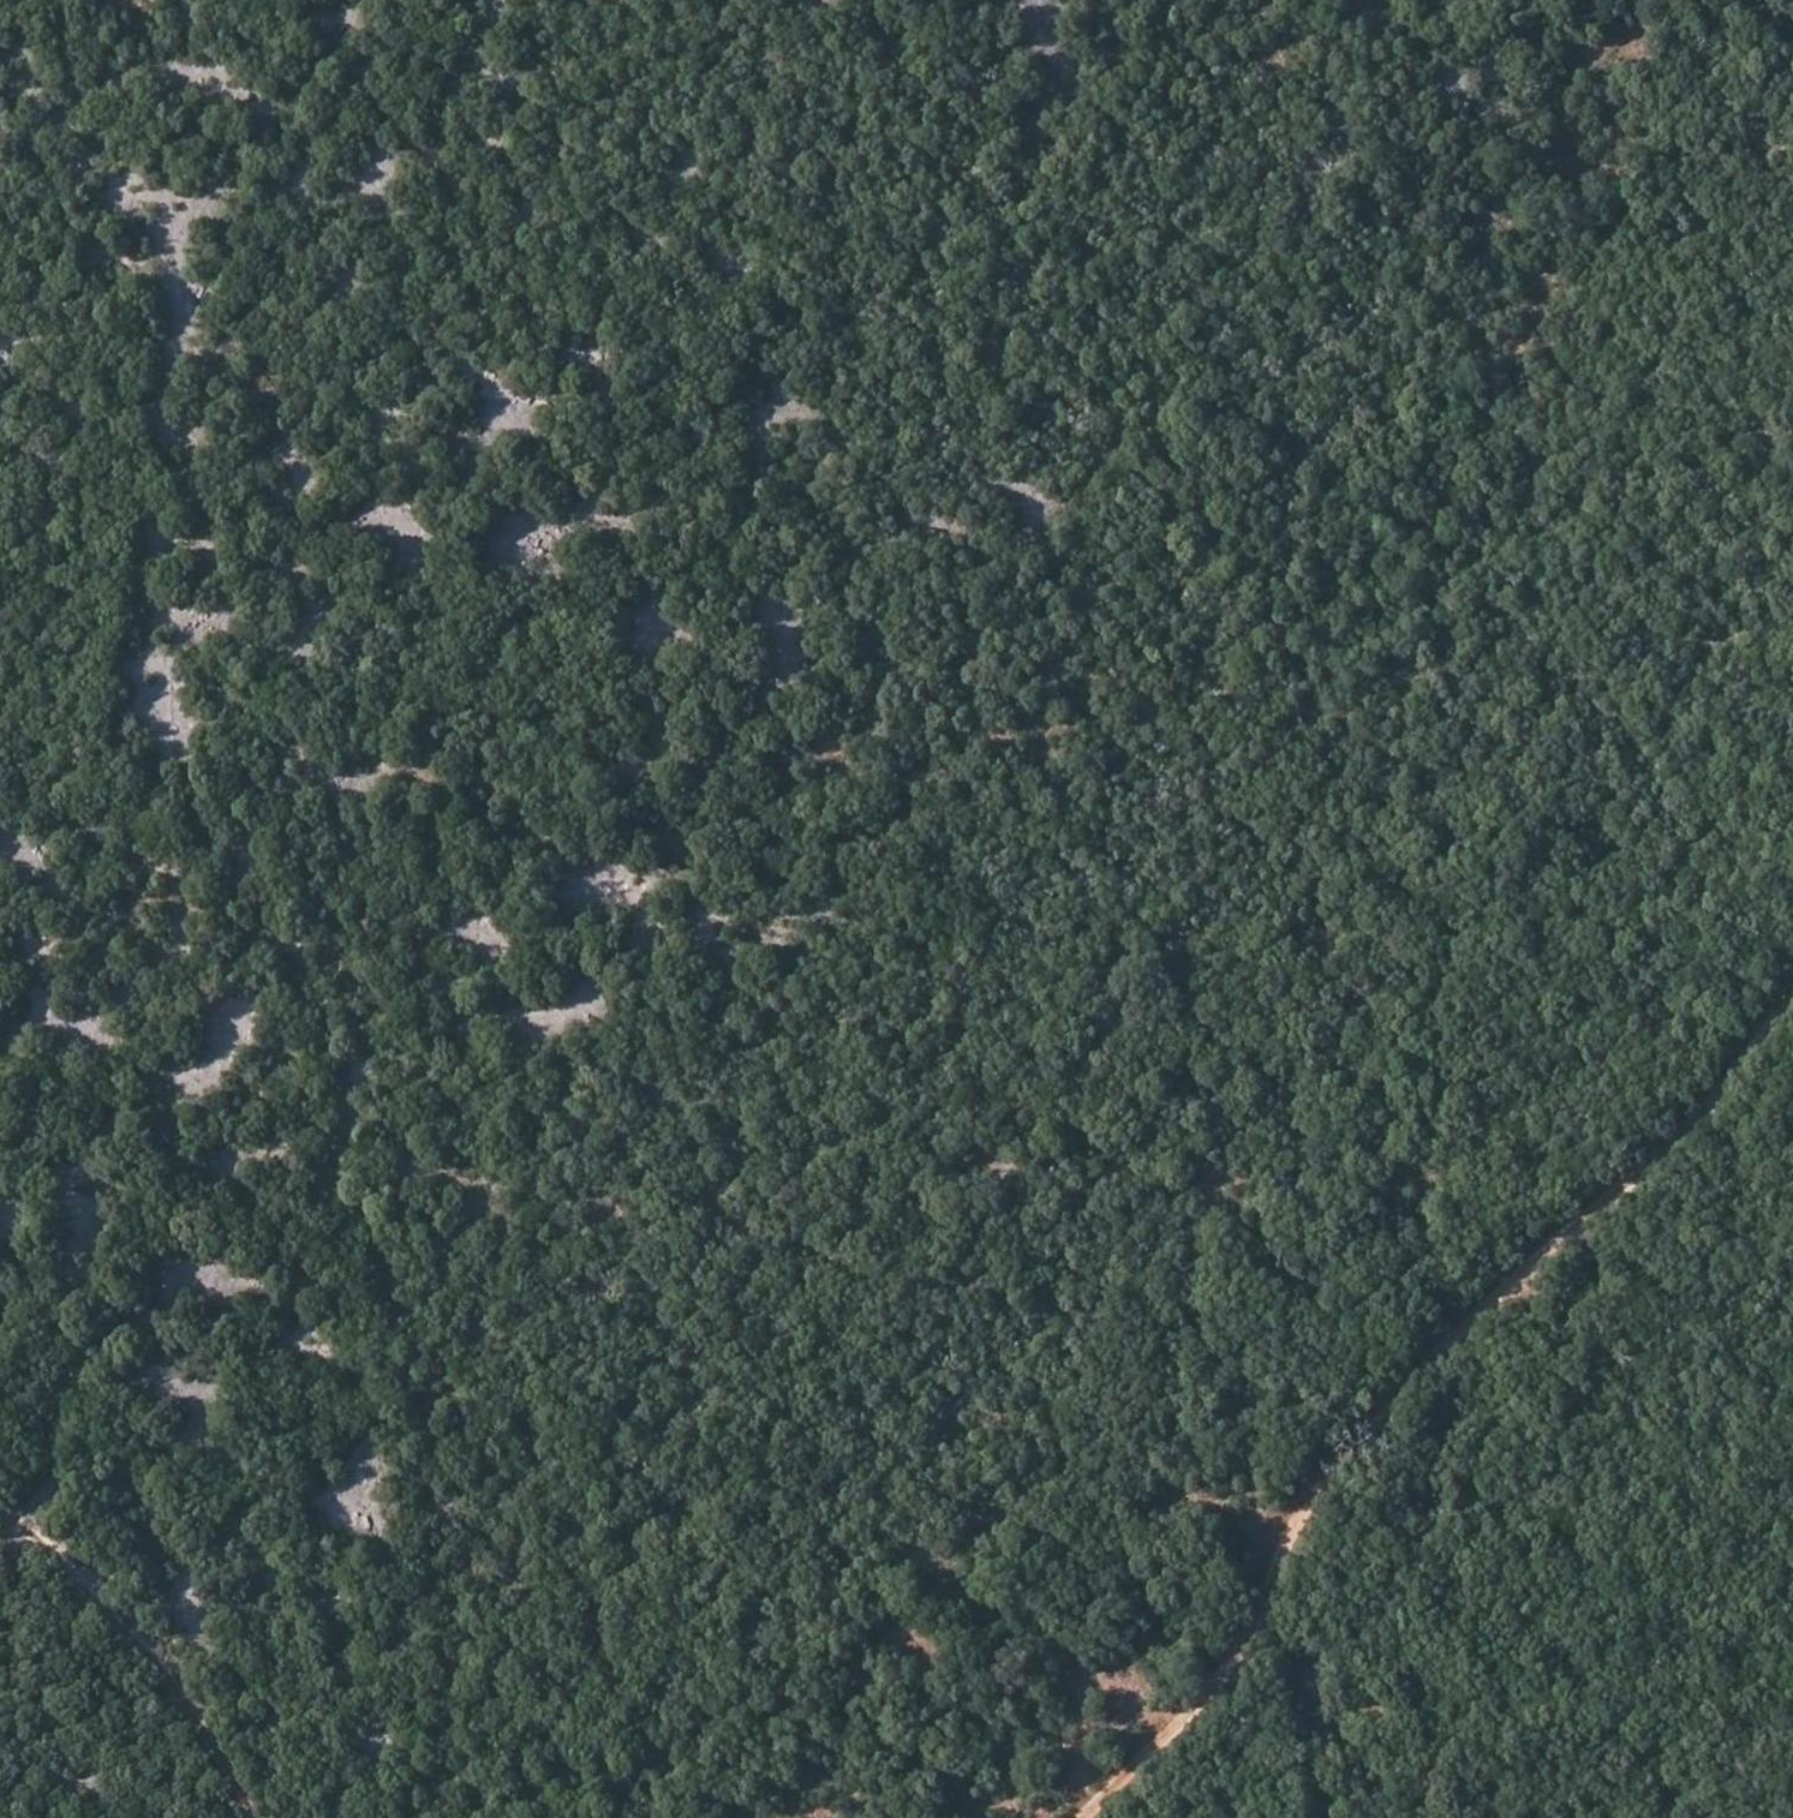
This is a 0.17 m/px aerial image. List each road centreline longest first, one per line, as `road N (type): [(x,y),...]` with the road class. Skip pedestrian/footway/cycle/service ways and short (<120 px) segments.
road 1 (track): [(1089,1817),(1209,1702),(1303,1518),(1385,1408),(1699,1127),(1792,1013)]
road 2 (track): [(0,1513),(34,1530),(188,1701),(250,1817)]

